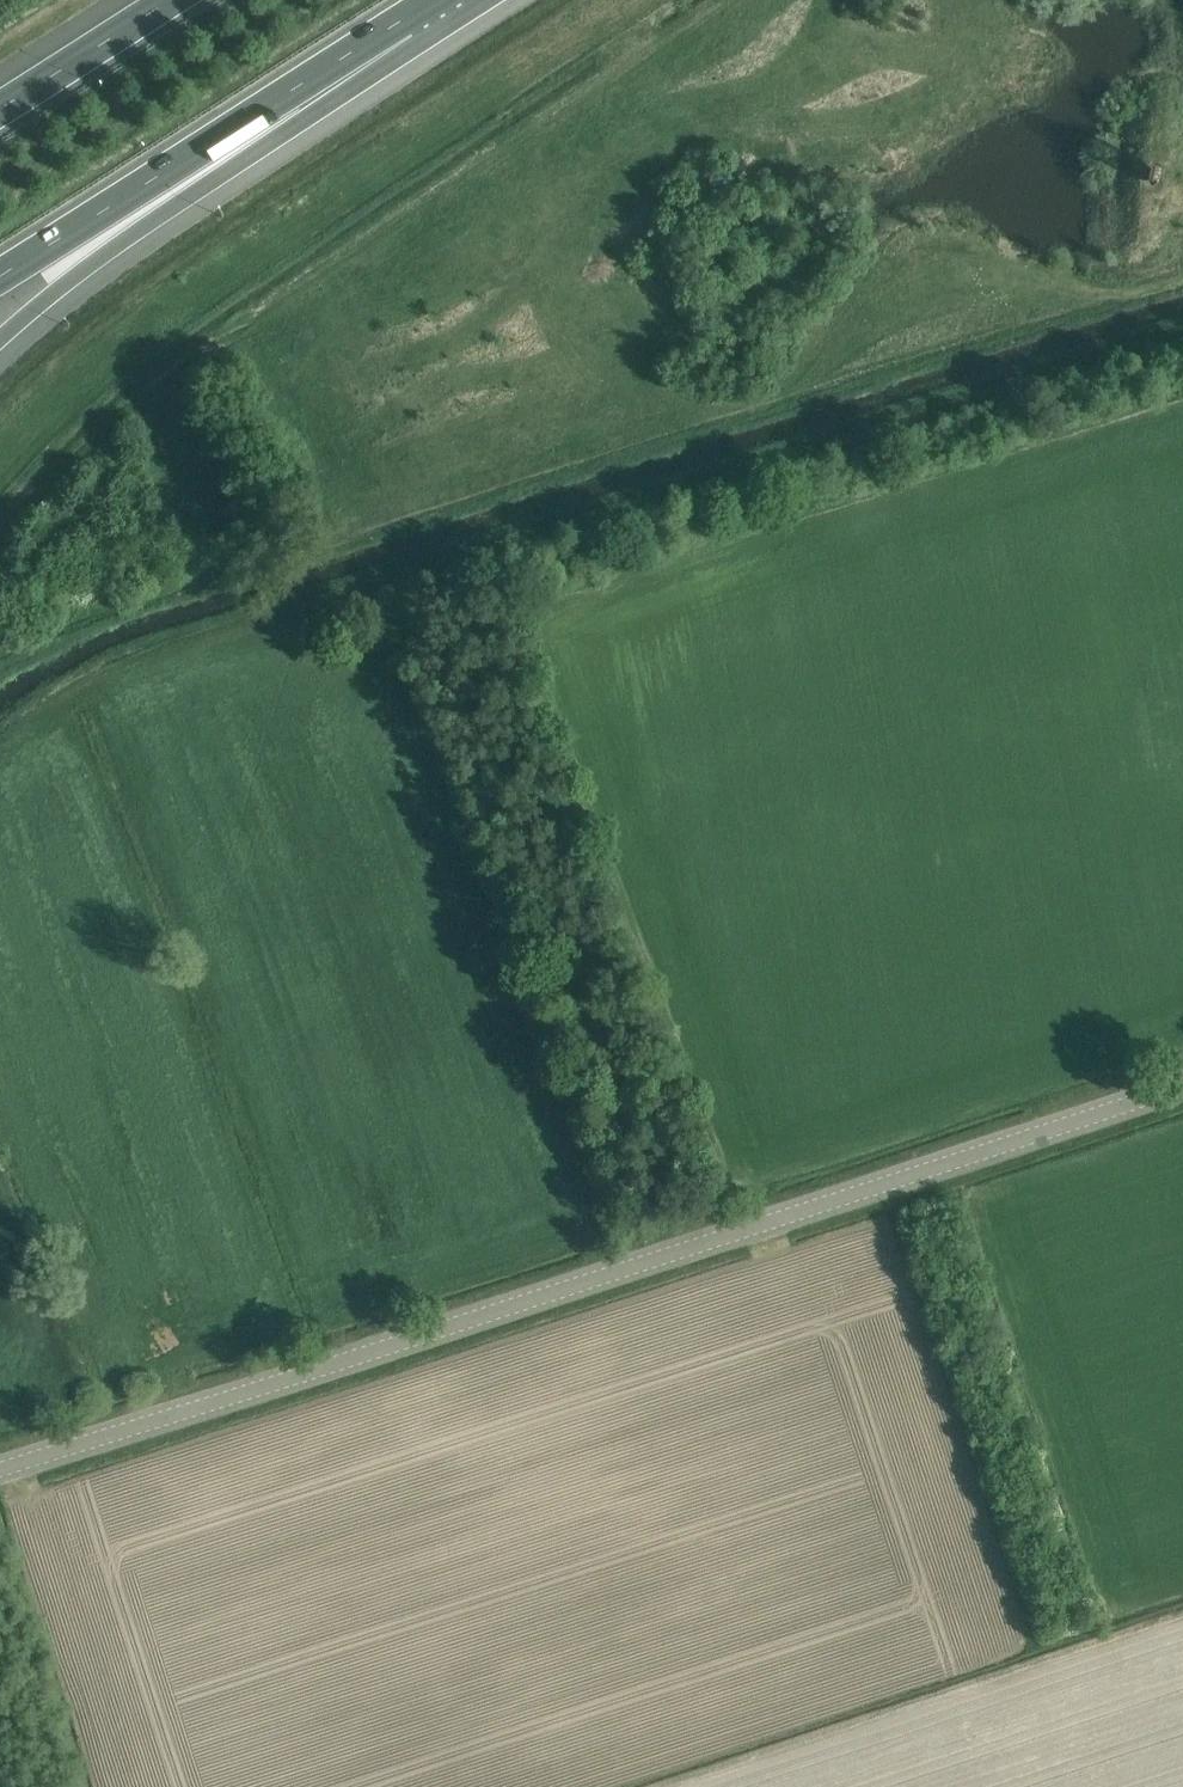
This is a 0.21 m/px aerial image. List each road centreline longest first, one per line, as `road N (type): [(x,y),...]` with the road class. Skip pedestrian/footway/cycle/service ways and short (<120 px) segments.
road 1 (unclassified): [(0,1467),(1182,1085)]
road 2 (motorway): [(0,339),(403,20)]
road 3 (motorway): [(0,274),(403,20)]
road 4 (motorway): [(170,0),(0,107)]

